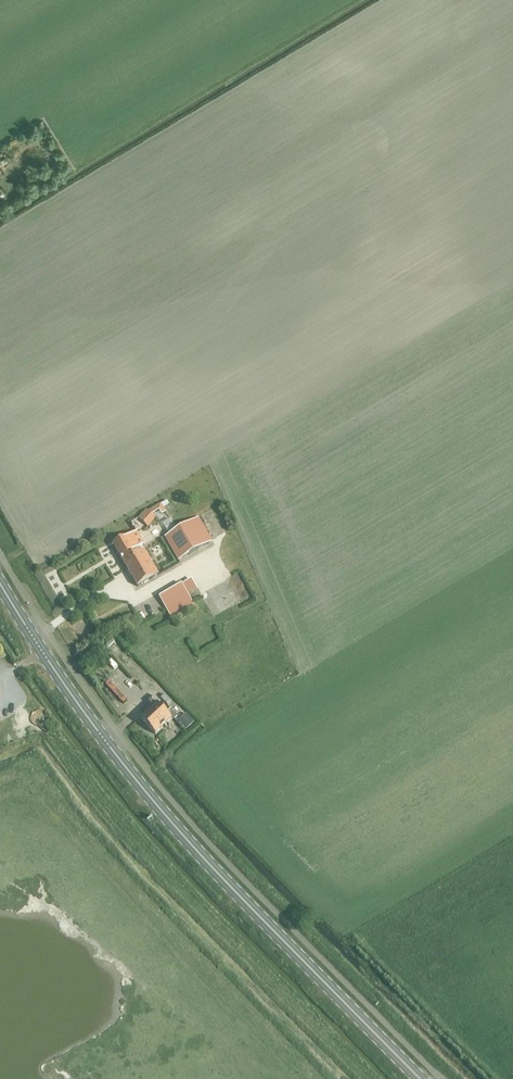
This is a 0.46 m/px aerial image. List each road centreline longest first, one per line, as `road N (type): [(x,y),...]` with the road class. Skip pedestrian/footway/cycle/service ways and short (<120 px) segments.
road 1 (primary): [(421,1078),(142,791),(0,586)]

